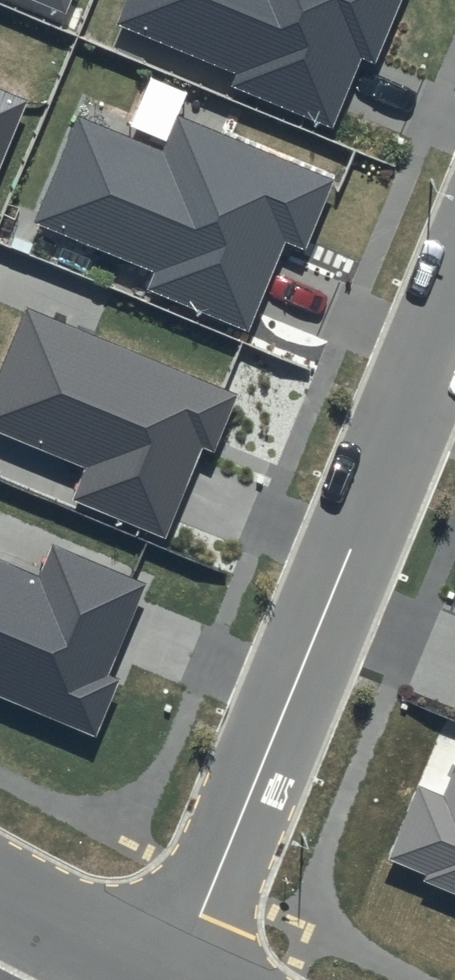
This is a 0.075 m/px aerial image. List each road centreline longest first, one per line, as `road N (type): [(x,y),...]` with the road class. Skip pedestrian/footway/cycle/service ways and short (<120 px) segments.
road 1 (residential): [(454,297),(172,979)]
road 2 (residential): [(0,901),(161,979)]

